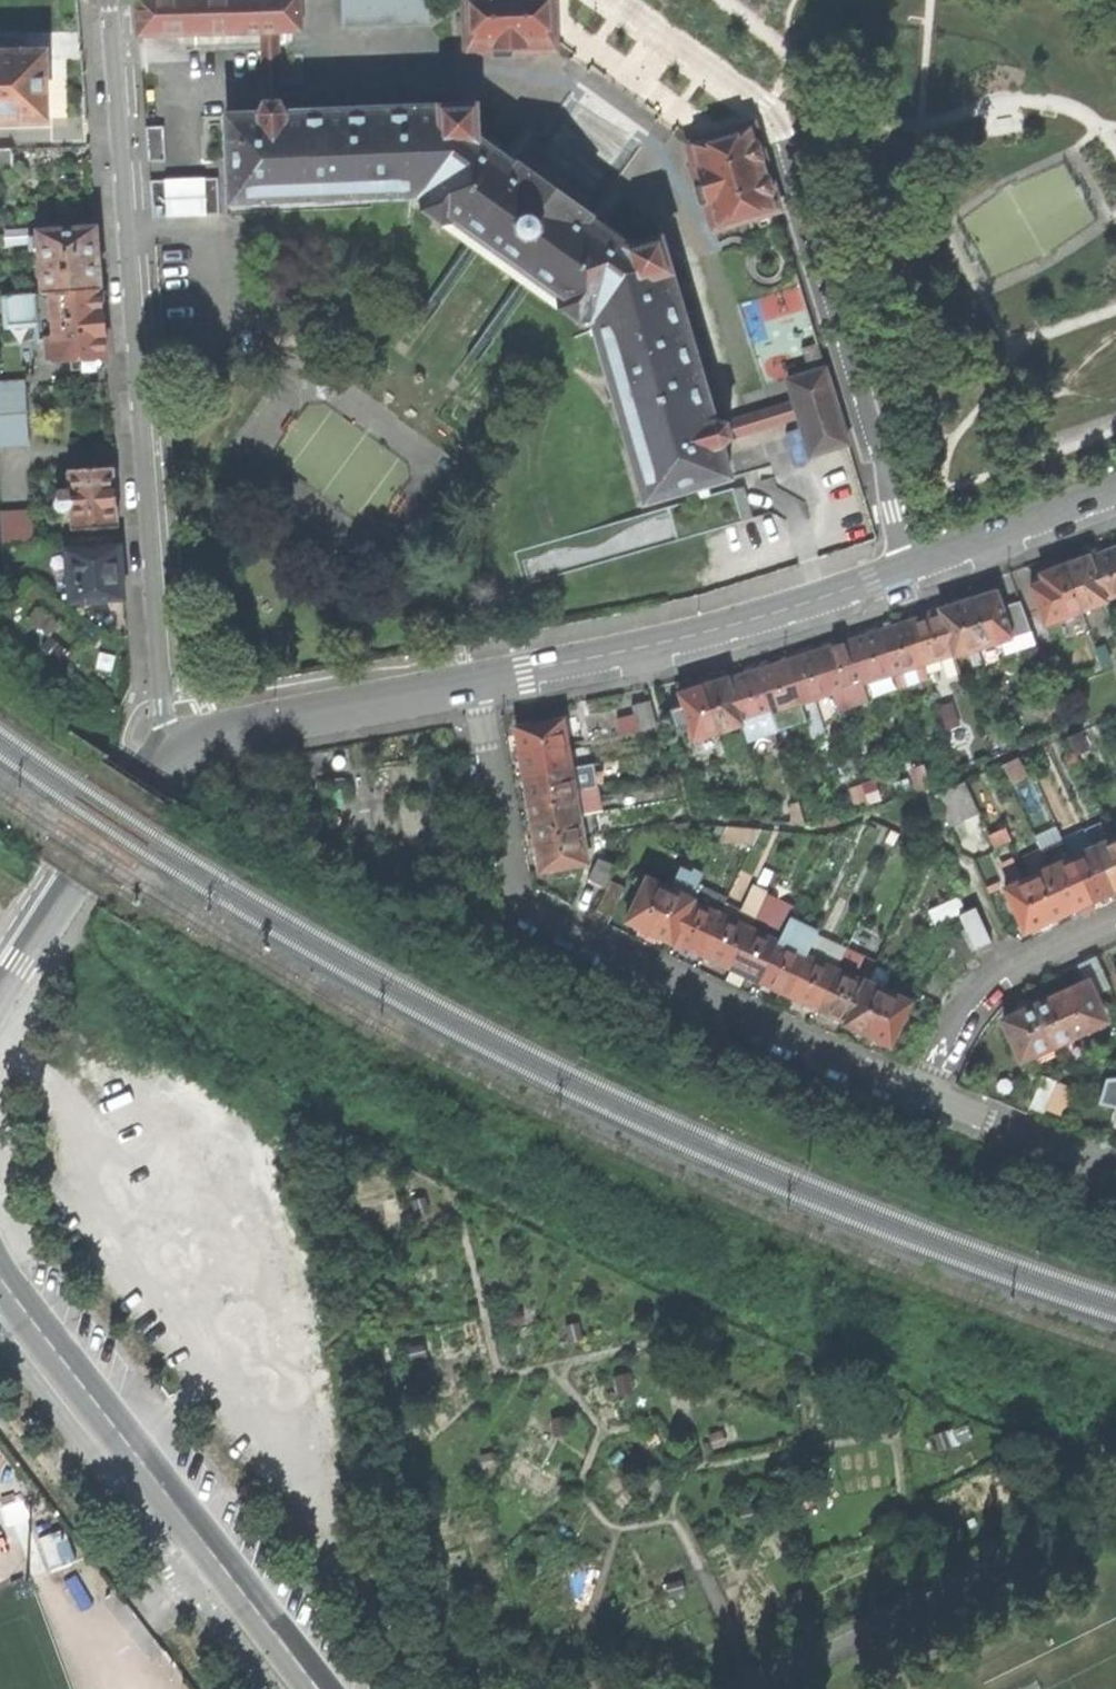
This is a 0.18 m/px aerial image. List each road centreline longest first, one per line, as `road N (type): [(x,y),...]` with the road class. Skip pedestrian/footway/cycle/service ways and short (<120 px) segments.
road 1 (residential): [(110,0),(164,742)]
road 2 (residential): [(922,1100),(520,912),(509,891),(476,684)]
road 3 (unclassified): [(622,0),(777,118),(885,461),(909,568)]
road 4 (unclassified): [(319,1688),(0,1278)]
road 5 (residential): [(476,684),(745,624),(909,568)]
road 6 (residential): [(164,742),(476,684)]
road 7 (unclassified): [(0,990),(164,742)]
road 8 (residential): [(922,1100),(953,1026),(978,994),(1011,968),(1115,921)]
road 9 (residential): [(909,568),(1115,492)]
road 10 (residential): [(1115,1175),(922,1100)]

